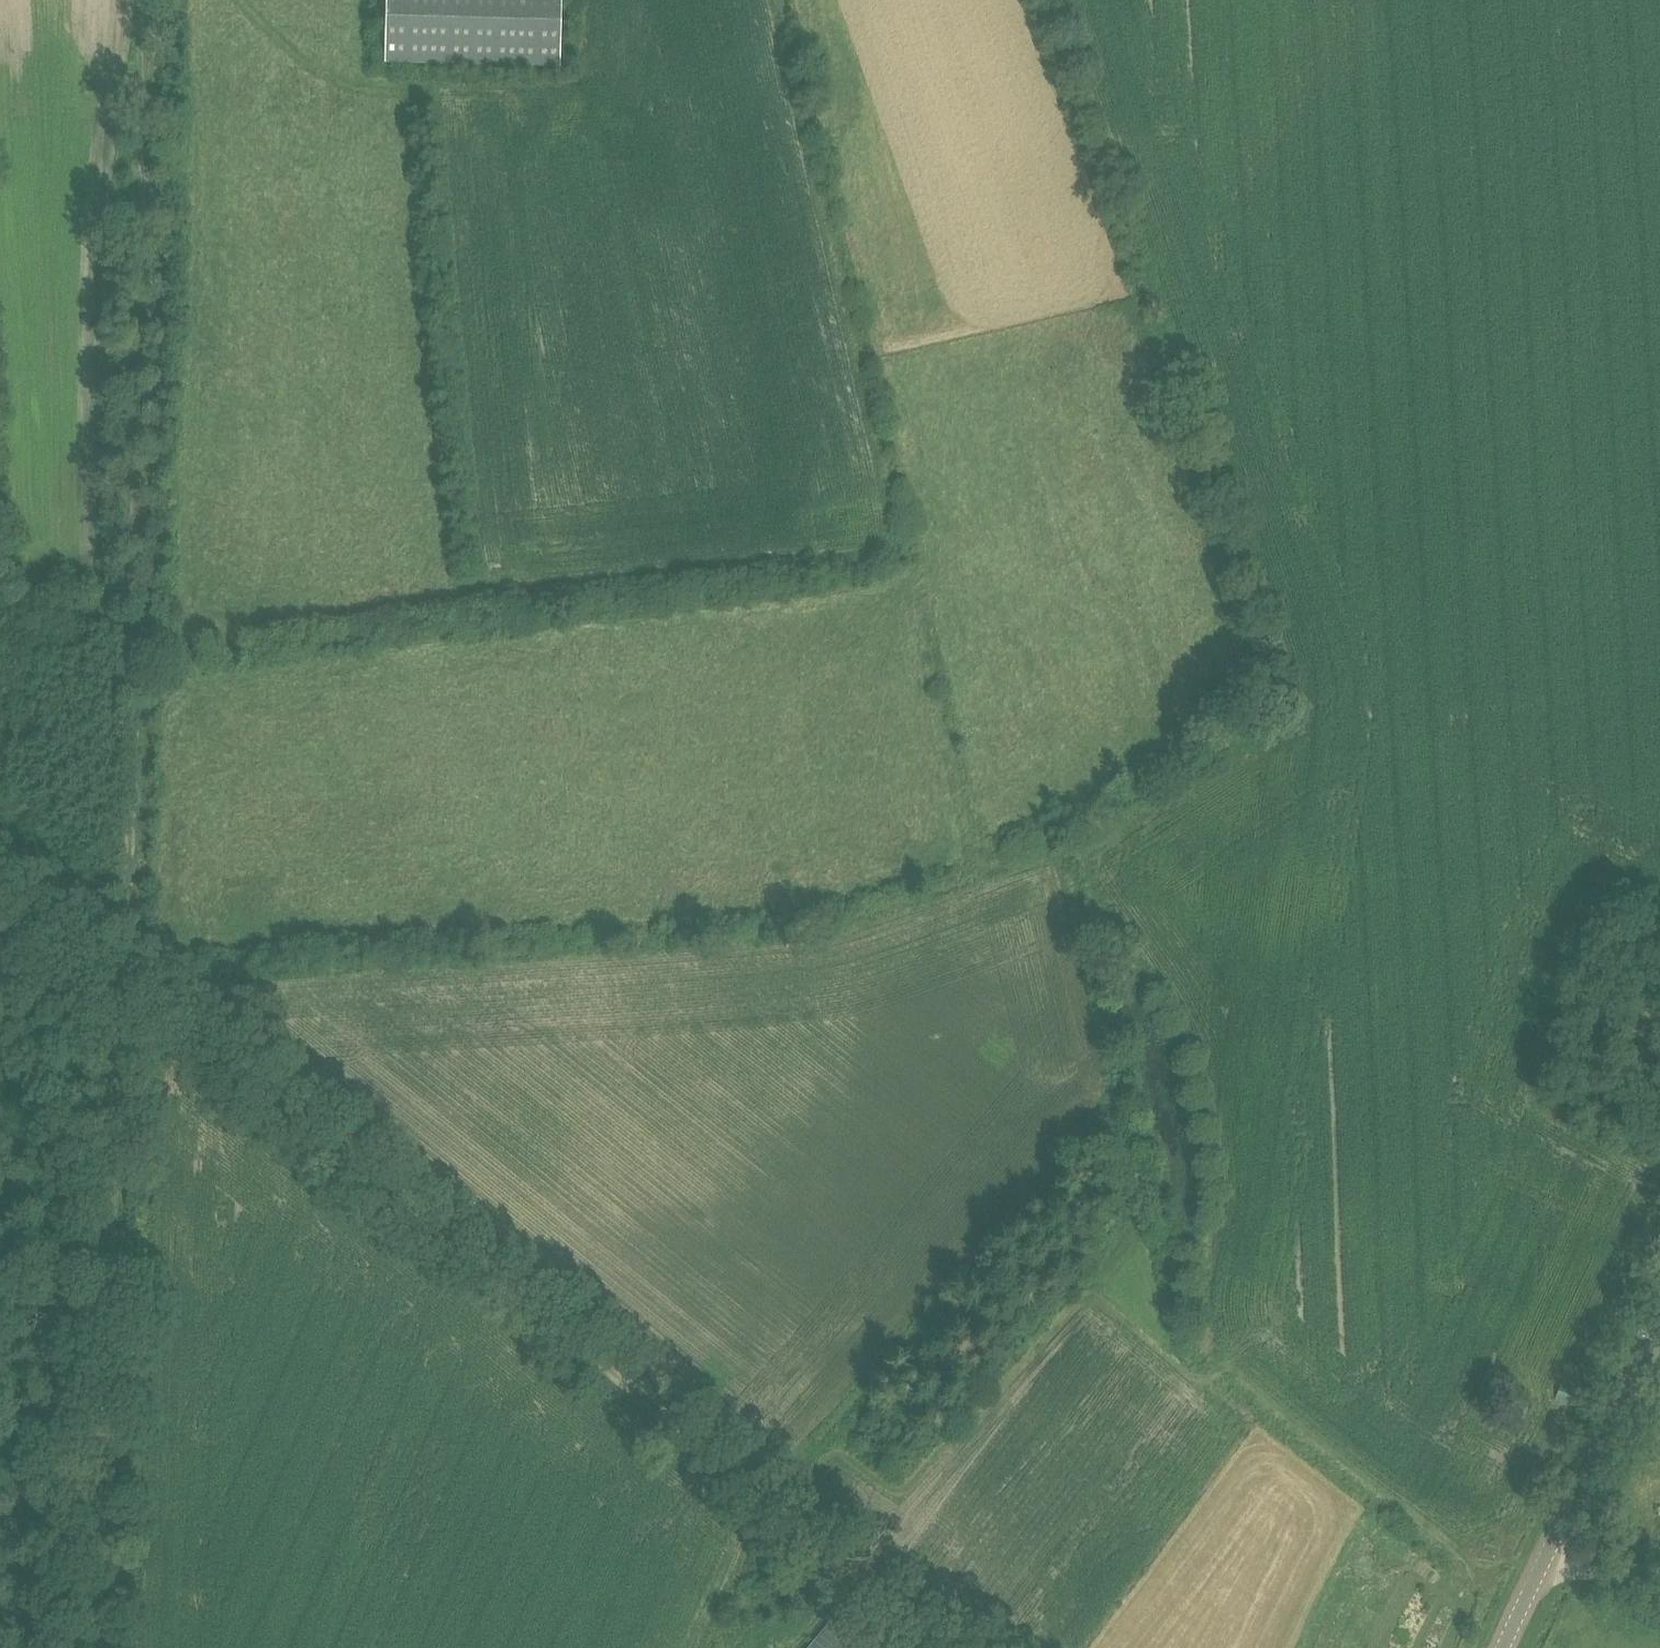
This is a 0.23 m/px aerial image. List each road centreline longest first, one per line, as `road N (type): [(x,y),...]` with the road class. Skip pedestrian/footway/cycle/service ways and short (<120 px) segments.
road 1 (track): [(95,1647),(151,0)]
road 2 (track): [(0,873),(946,1646)]
road 3 (tertiary): [(1504,1647),(1659,1321)]

